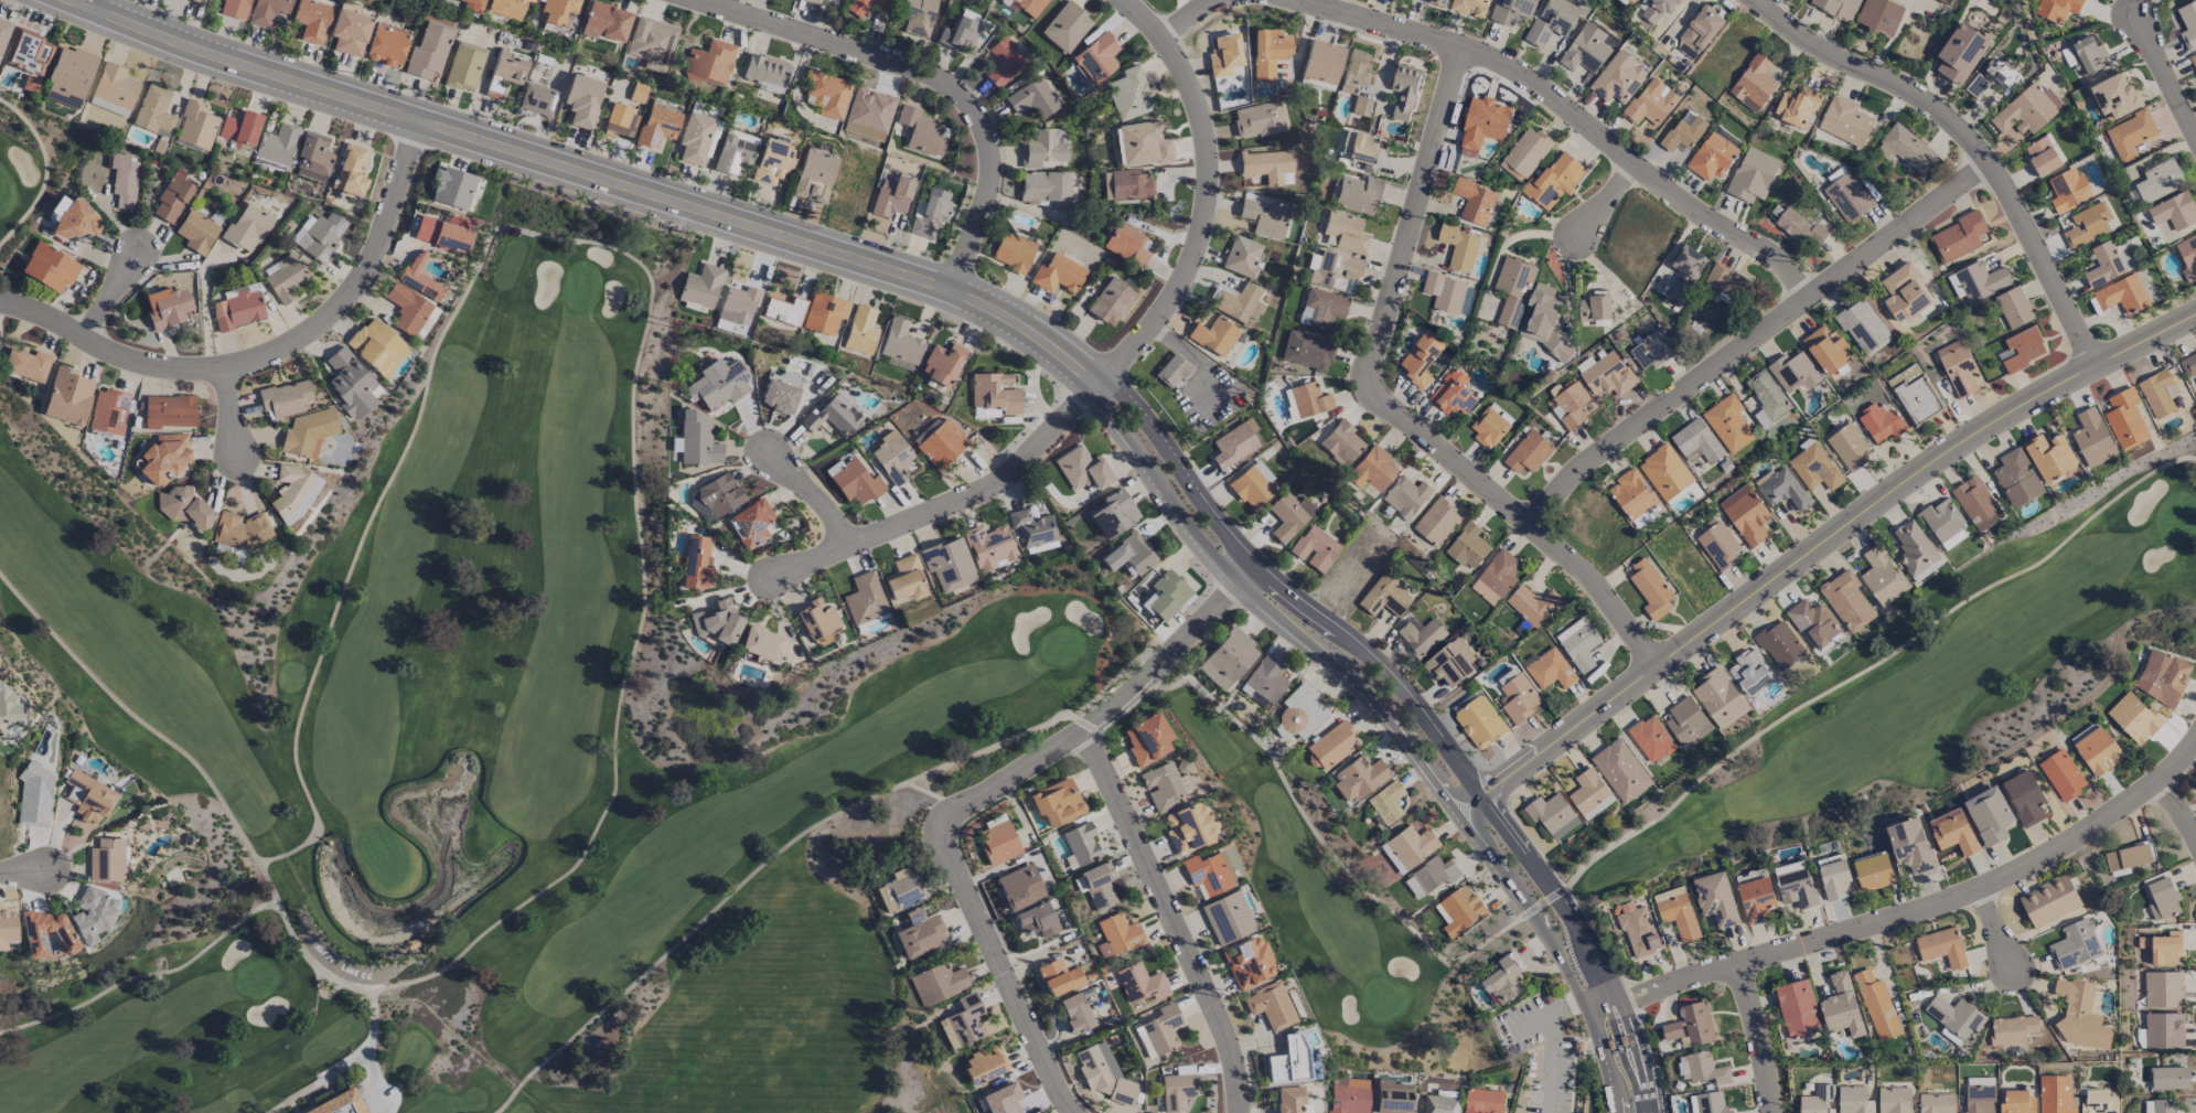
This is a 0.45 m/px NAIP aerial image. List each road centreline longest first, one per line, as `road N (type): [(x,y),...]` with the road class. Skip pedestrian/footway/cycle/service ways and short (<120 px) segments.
road 1 (residential): [(1093,381),(1015,324),(949,290),(199,51),(69,0)]
road 2 (residential): [(2195,312),(2087,360),(1972,432),(1459,810)]
road 3 (residential): [(763,580),(997,480),(1176,288),(1200,225),(1203,147),(1179,68),(1120,0)]
road 4 (residential): [(1093,381),(1107,413),(1233,584),(1399,728),(1556,951),(1587,1012)]
road 5 (residential): [(1652,667),(1589,578),(1363,387),(1463,45)]
road 6 (residential): [(1072,1112),(940,830),(951,813),(1079,731),(1250,565)]
road 7 (residential): [(1587,1012),(1978,888),(2164,775),(2195,738)]
road 8 (residential): [(1807,298),(1772,255),(1631,168),(1524,78),(1463,45),(1296,0)]
road 9 (residential): [(1528,520),(1585,458),(1982,162)]
road 10 (residential): [(0,302),(136,362),(194,368),(258,357),(313,327),(353,286),(416,121)]
road 11 (residential): [(949,290),(987,184),(986,145),(973,111),(931,77),(689,0)]
road 12 (residential): [(1236,1112),(1232,1066),(1212,1015),(1079,731)]
road 13 (residential): [(1478,795),(1375,666),(1250,565)]
road 14 (residential): [(1982,162),(1933,107),(1801,41),(1751,0)]
road 15 (residential): [(1616,1002),(1571,921),(1478,795)]
road 16 (residential): [(1250,565),(1125,400),(1093,381)]
road 17 (residential): [(2087,360),(2018,217),(1982,162)]
road 18 (residential): [(1739,962),(1776,1112)]
road 19 (residential): [(2195,141),(2132,14)]
road 20 (residential): [(846,545),(821,506),(762,451)]

